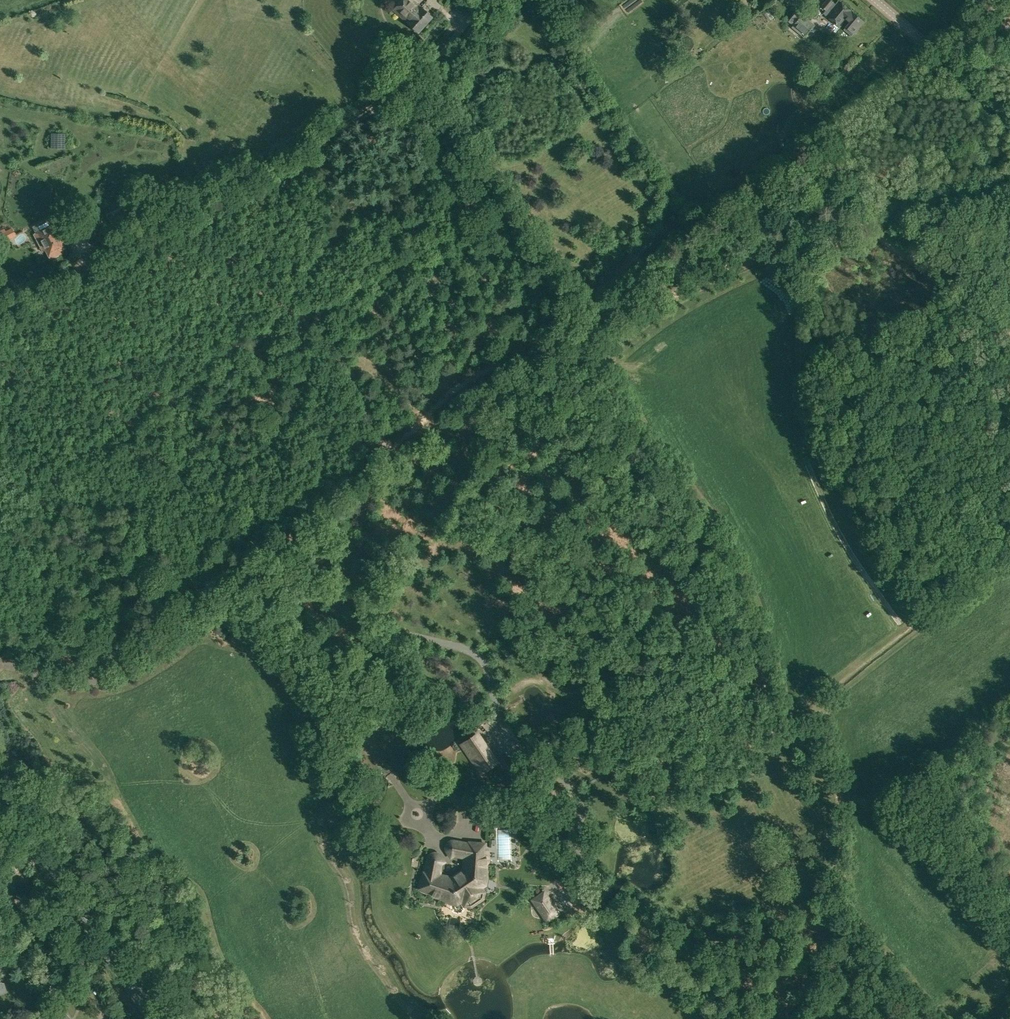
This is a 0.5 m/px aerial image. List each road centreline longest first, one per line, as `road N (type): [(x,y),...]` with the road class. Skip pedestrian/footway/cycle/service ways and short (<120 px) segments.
road 1 (track): [(485,0),(435,61),(403,85),(0,310)]
road 2 (primary): [(154,1018),(0,791)]
road 3 (unclassified): [(1009,120),(870,0)]

